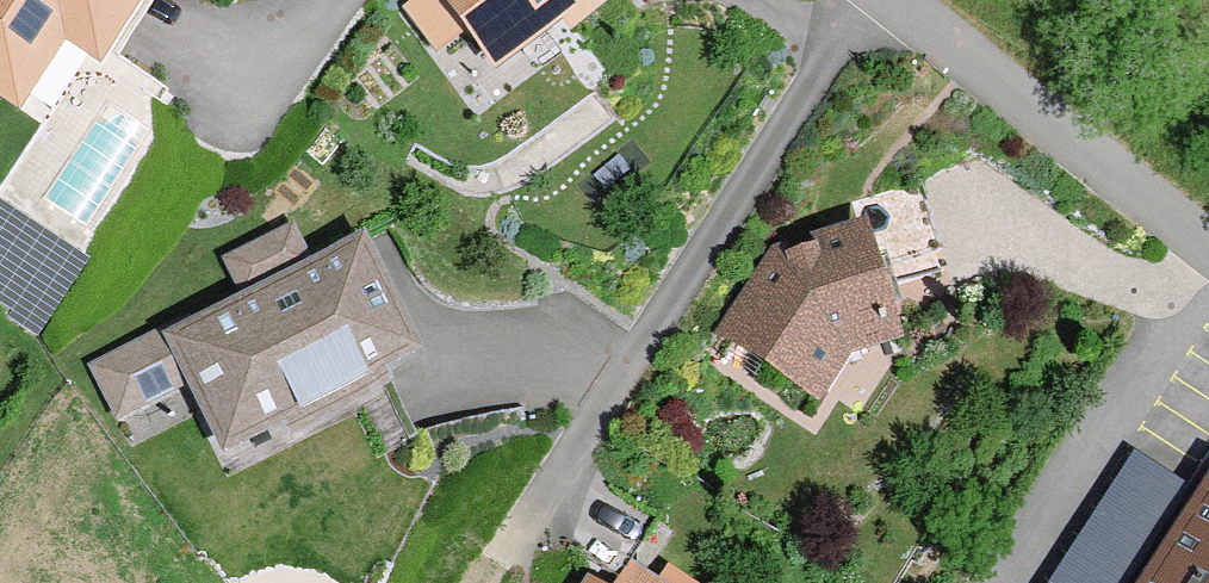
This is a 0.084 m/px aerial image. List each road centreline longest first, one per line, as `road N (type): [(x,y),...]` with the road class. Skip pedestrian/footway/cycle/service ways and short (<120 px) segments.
road 1 (residential): [(1208,250),(898,0)]

